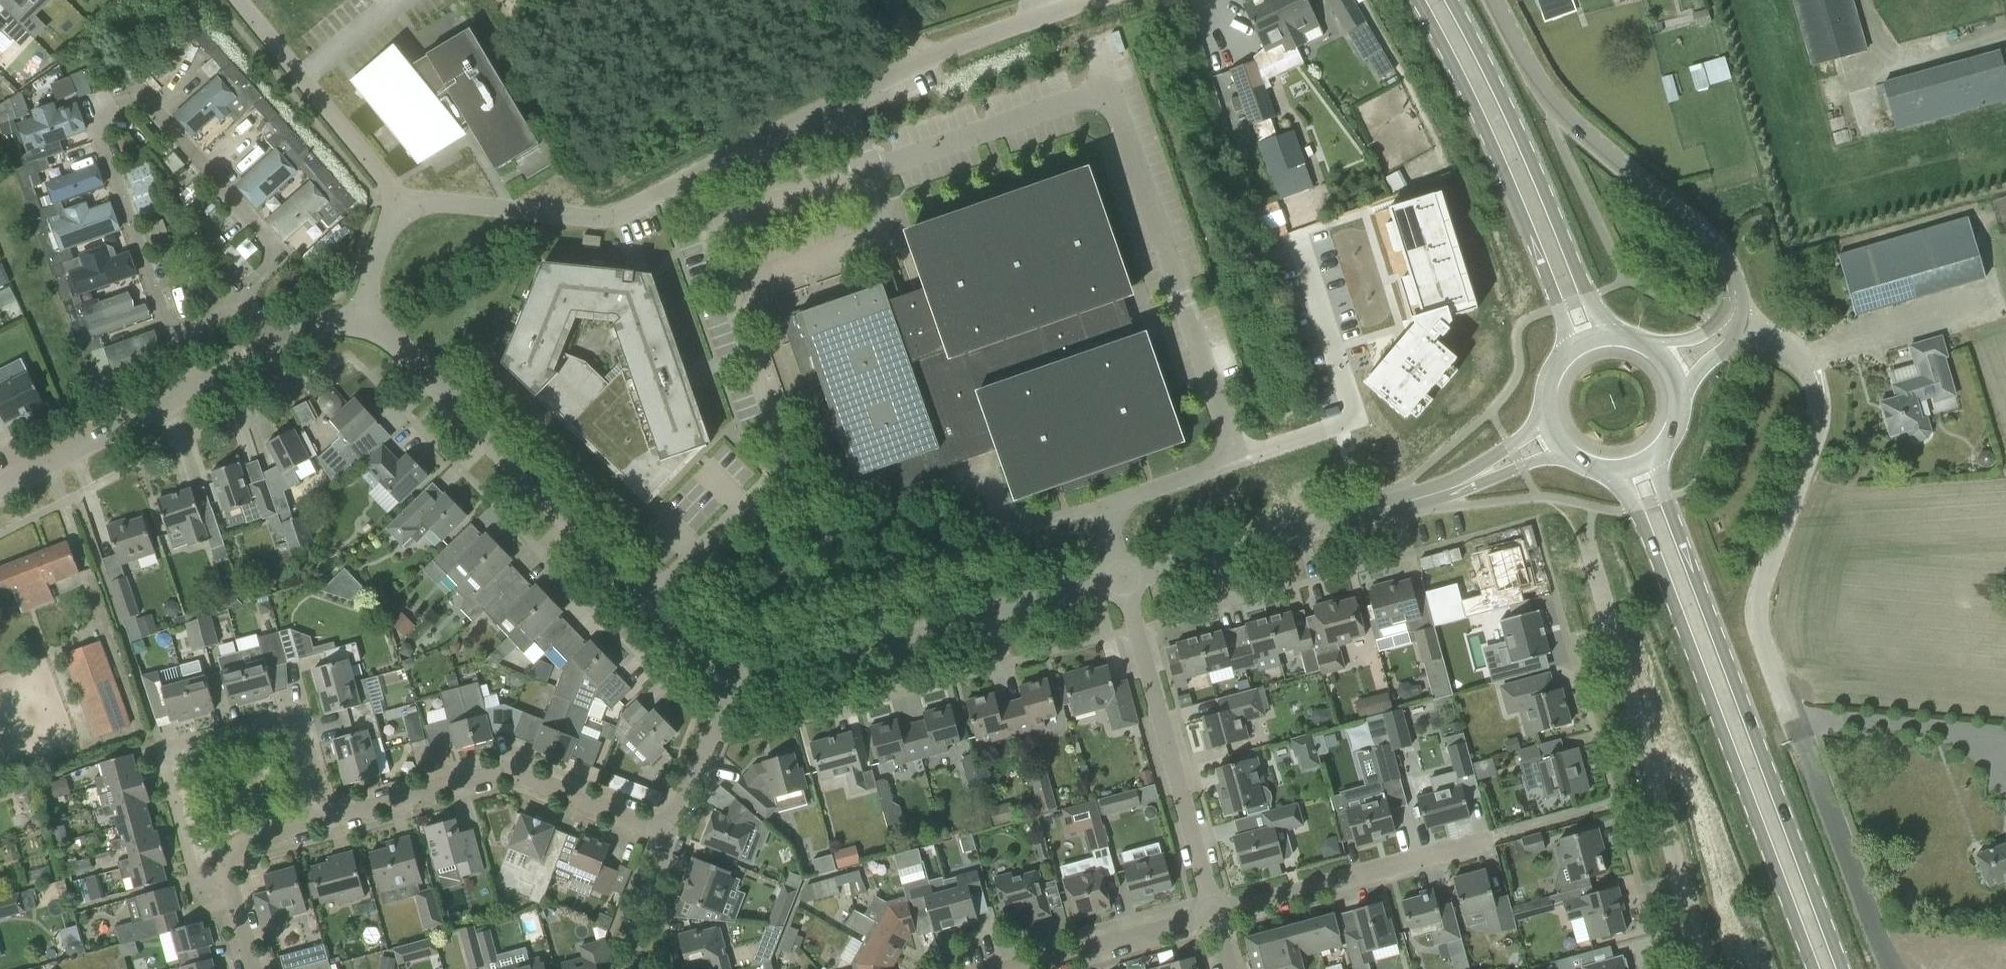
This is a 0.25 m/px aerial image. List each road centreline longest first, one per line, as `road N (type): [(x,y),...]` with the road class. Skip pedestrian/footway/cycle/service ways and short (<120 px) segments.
road 1 (residential): [(237,298),(271,264),(270,241),(138,93),(106,104),(100,129),(167,316),(176,333),(194,333)]
road 2 (residential): [(401,202),(597,220),(916,66)]
road 3 (primary): [(1846,968),(1677,528),(1660,457)]
road 4 (primary): [(1614,474),(1649,537),(1816,968)]
road 5 (unclassified): [(1790,714),(1767,657),(1763,577),(1817,431),(1820,387),(1793,355),(1736,329)]
road 6 (residential): [(1698,968),(1592,547)]
road 7 (unclassified): [(1736,329),(1739,289),(1720,252),(1573,123),(1493,0)]
road 8 (unclassified): [(734,677),(782,674),(1127,579)]
road 9 (unclassified): [(361,321),(425,365),(643,597)]
road 10 (residential): [(325,819),(306,741),(296,729),(170,759),(199,893),(229,887)]
road 11 (primary): [(1419,0),(1501,162),(1572,350)]
road 12 (residential): [(735,288),(781,425),(777,465),(643,597)]
road 13 (primary): [(1617,335),(1454,0)]
road 14 (residential): [(325,819),(490,777),(515,778),(668,834)]
road 15 (residential): [(1219,915),(1127,579)]
road 16 (residential): [(1300,530),(1286,484),(1349,414),(1295,246)]
road 17 (unclassified): [(0,485),(272,348)]
road 18 (track): [(1887,968),(1790,714)]
road 19 (residential): [(1219,915),(1480,845)]
road 20 (residential): [(401,202),(238,0)]
road 21 (residential): [(1006,968),(1219,915)]
road 22 (residential): [(916,66),(1093,0)]
road 23 (unclassified): [(1127,579),(1300,530)]
road 24 (residential): [(668,834),(734,677)]
road 25 (residential): [(634,968),(627,936),(668,834)]
road 26 (residential): [(229,887),(226,865),(247,842),(325,819)]
road 27 (residential): [(361,321),(371,266),(401,202)]
road 28 (unclassified): [(643,597),(704,660),(734,677)]

